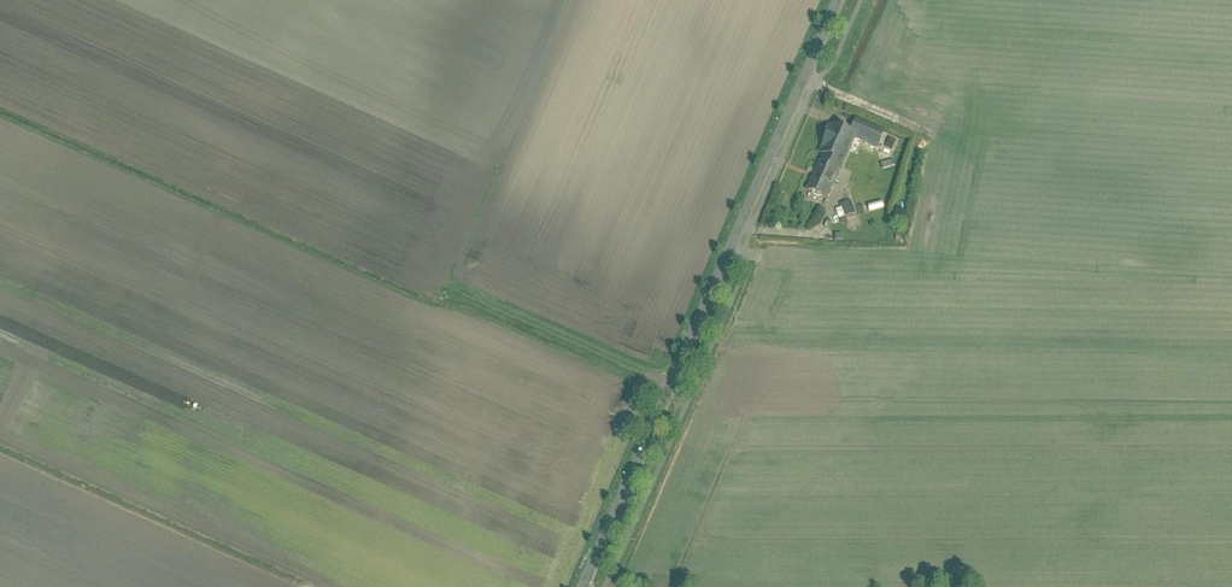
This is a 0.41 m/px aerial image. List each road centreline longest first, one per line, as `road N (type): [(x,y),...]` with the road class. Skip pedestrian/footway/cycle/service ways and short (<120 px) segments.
road 1 (tertiary): [(841,0),(585,586)]

